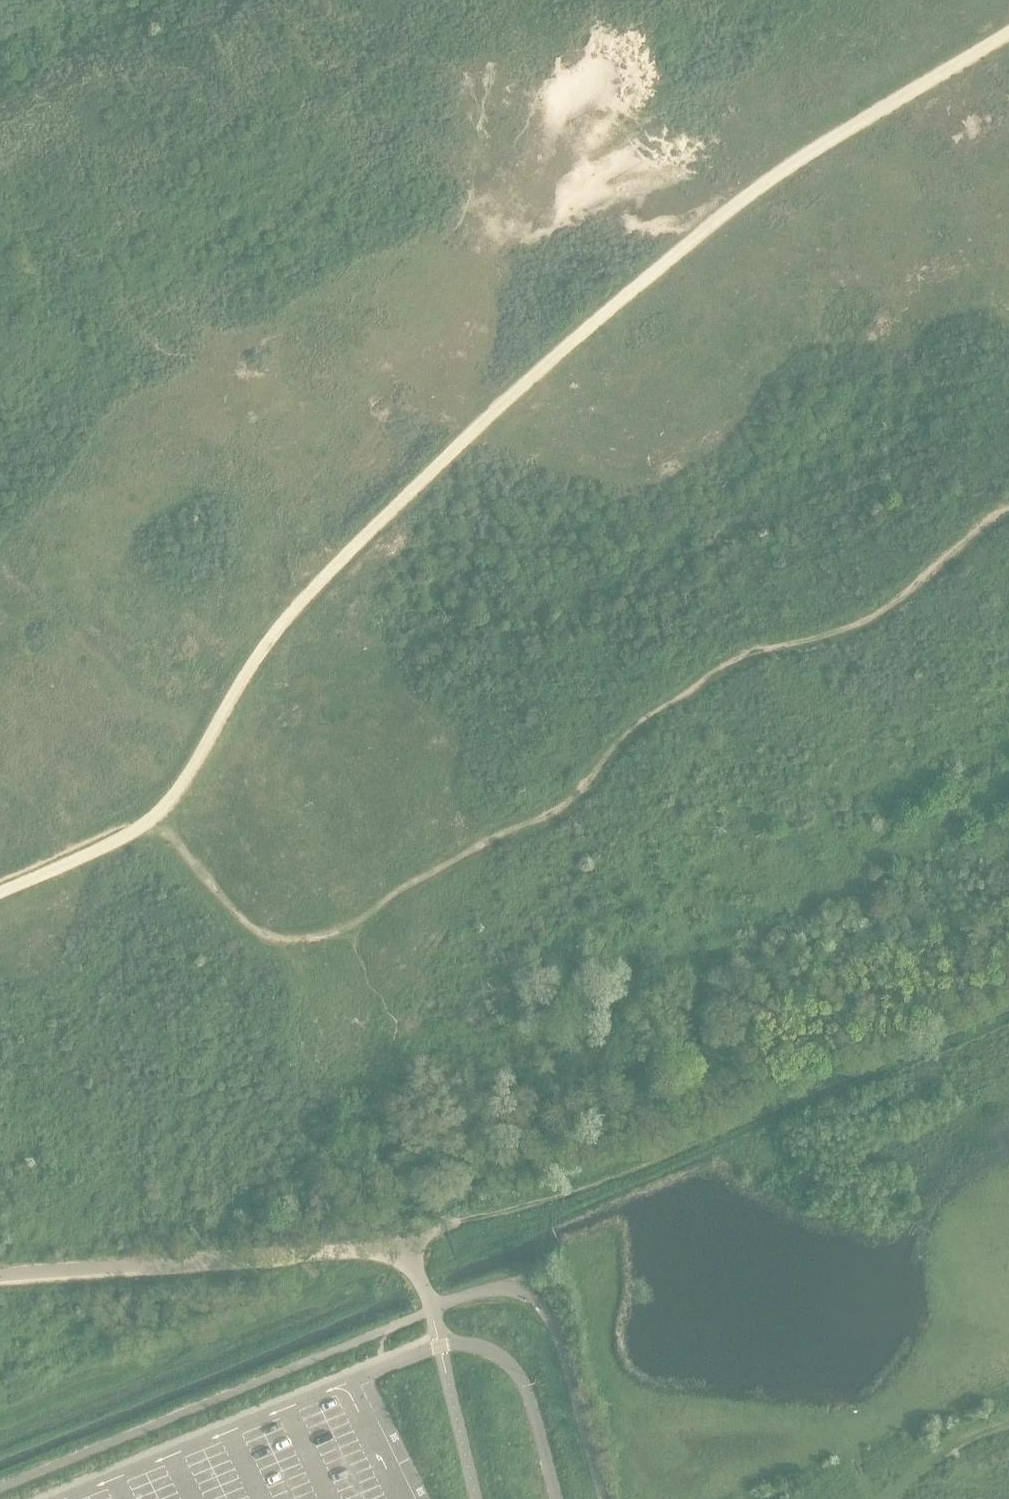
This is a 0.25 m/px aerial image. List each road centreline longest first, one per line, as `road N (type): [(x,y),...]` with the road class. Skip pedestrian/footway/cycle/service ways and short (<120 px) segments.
road 1 (track): [(878,1498),(964,1436),(1008,1419)]

